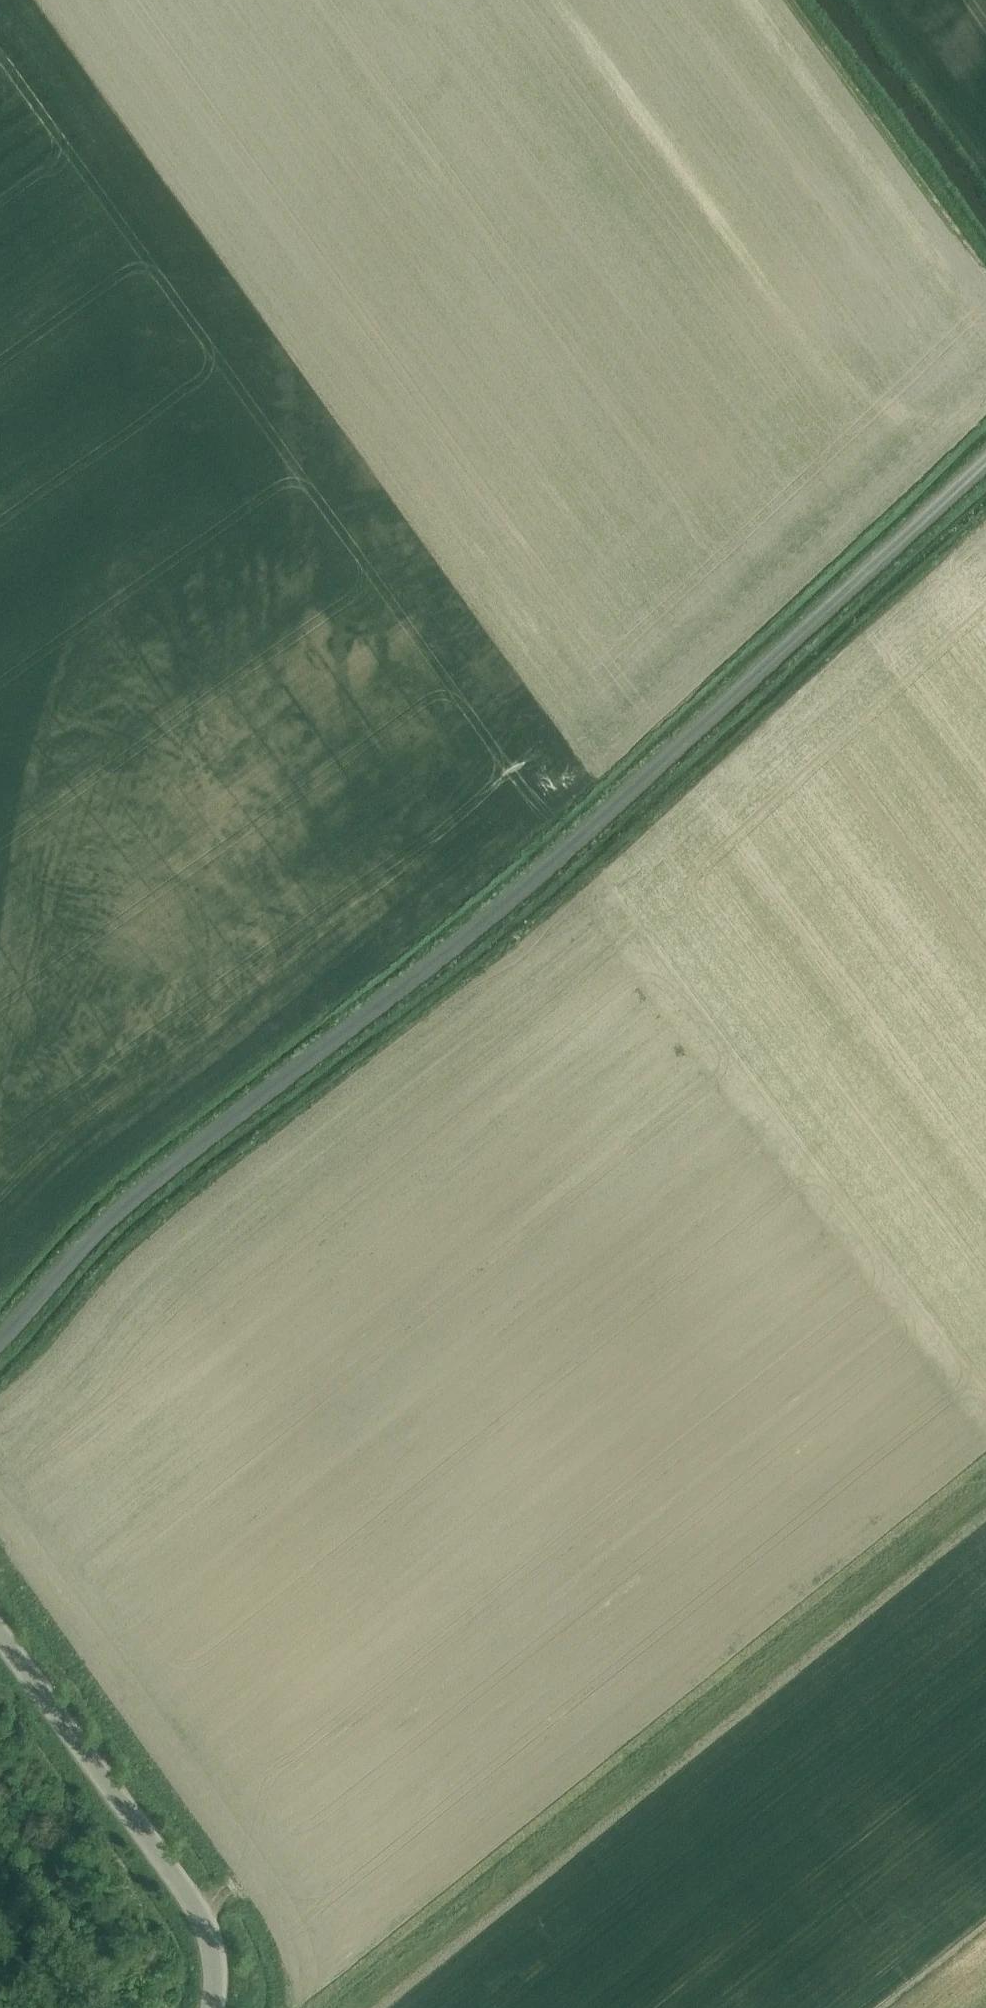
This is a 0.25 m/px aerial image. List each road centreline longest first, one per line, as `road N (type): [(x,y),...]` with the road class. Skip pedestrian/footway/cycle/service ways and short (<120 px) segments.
road 1 (unclassified): [(0,1341),(118,1213),(495,912),(985,467)]
road 2 (tertiary): [(212,2007),(215,1967),(196,1906),(0,1633)]

